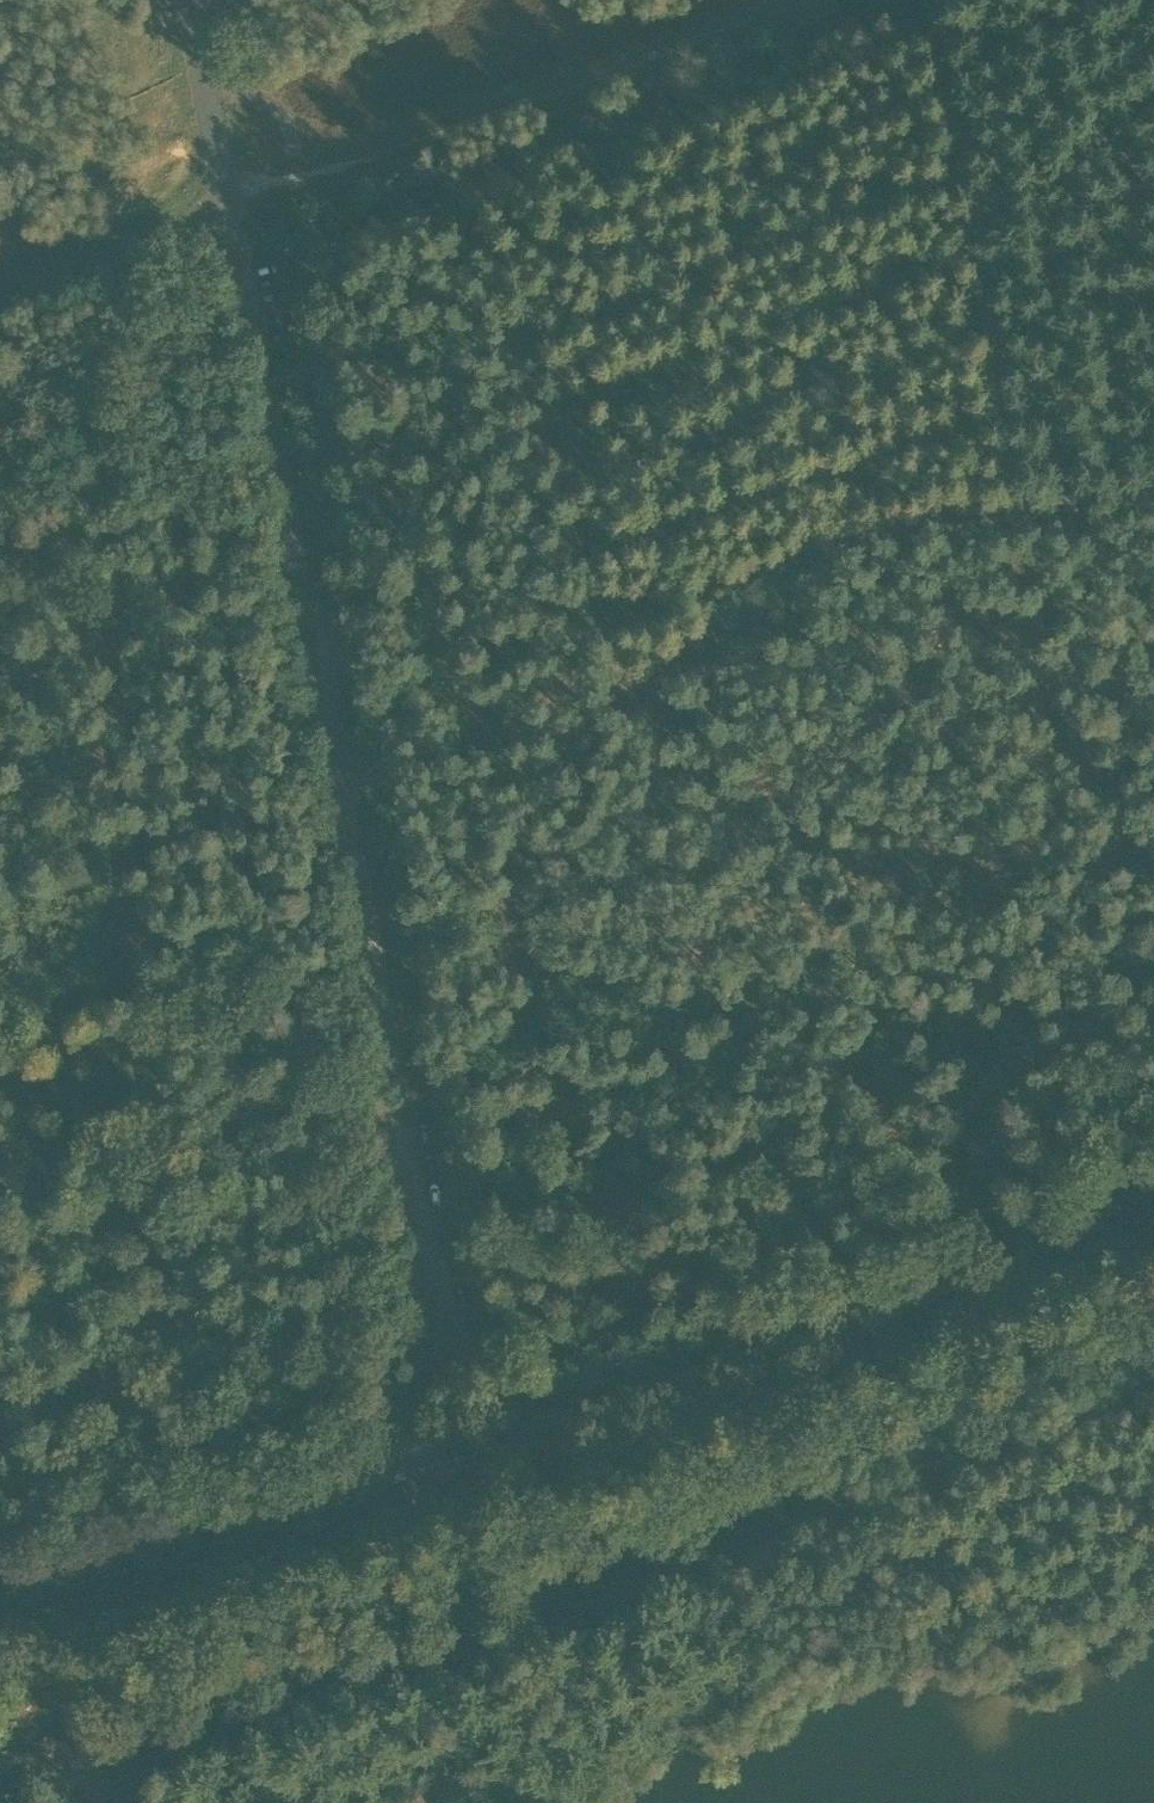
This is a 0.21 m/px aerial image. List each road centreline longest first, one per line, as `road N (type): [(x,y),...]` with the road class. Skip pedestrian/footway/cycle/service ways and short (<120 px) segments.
road 1 (track): [(191,0),(428,1266)]
road 2 (track): [(0,1781),(618,1593),(1153,1369)]
road 3 (secondary): [(0,1608),(698,1385),(1153,1202)]
road 4 (track): [(799,0),(0,309)]
road 5 (track): [(428,1266),(411,1473),(423,1501)]
road 6 (track): [(530,1437),(428,1266)]
road 7 (track): [(38,1629),(96,1802)]

